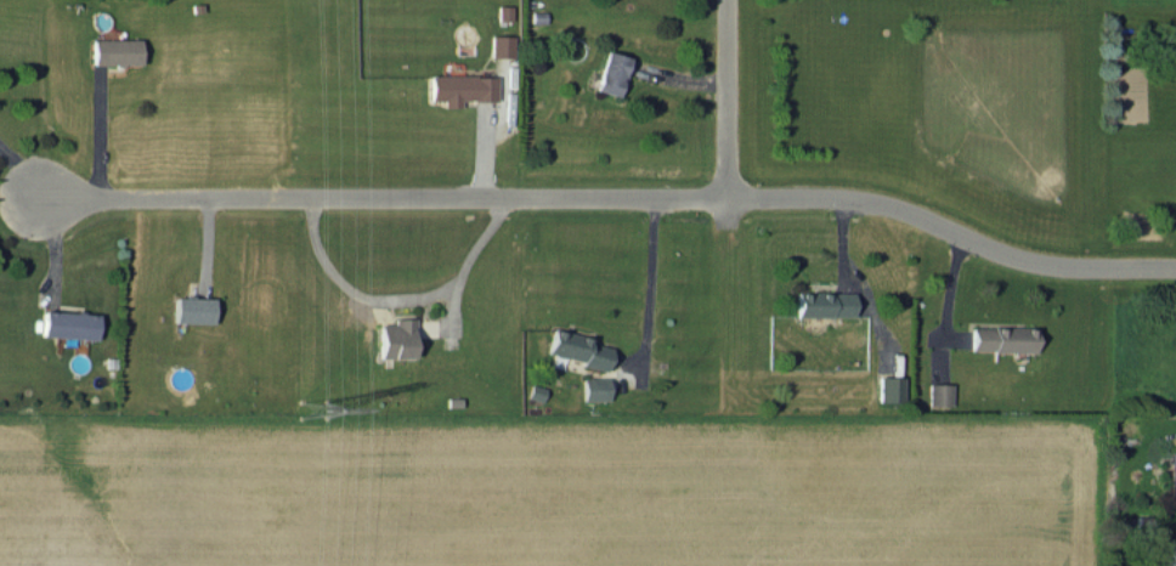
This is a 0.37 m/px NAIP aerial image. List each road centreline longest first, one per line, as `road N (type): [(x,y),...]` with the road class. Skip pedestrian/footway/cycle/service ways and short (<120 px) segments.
road 1 (residential): [(1175,267),(1053,266),(866,196),(39,194)]
road 2 (residential): [(730,0),(735,198)]

